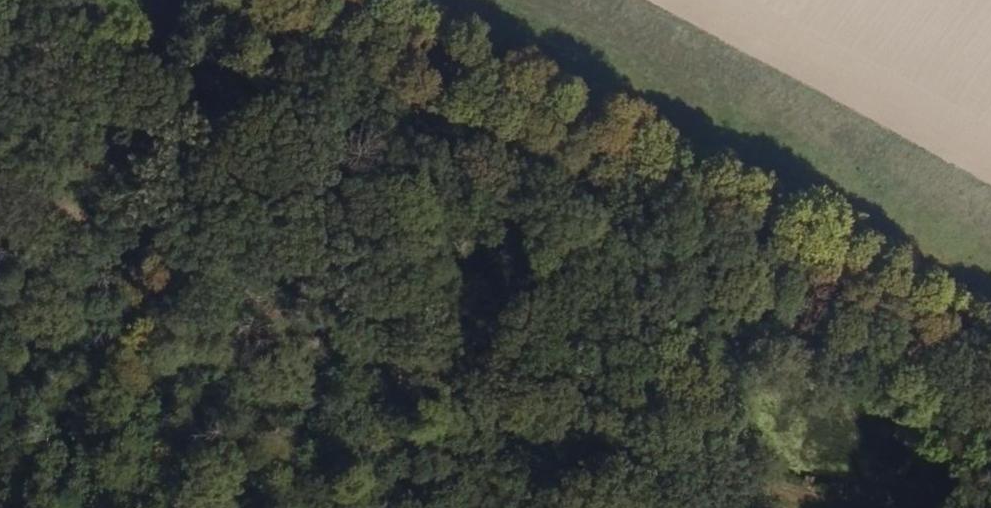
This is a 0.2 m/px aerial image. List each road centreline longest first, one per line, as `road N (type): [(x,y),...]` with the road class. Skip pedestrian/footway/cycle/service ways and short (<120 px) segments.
road 1 (unclassified): [(311,0),(990,348)]

